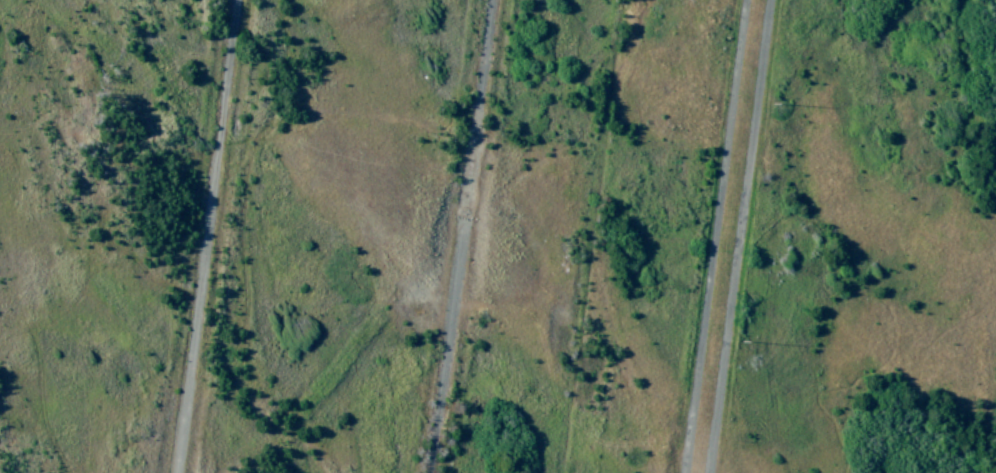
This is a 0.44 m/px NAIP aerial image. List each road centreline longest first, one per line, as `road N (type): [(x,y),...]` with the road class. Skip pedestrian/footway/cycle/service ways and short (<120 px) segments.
road 1 (residential): [(687,472),(749,0)]
road 2 (residential): [(774,0),(712,472)]
road 3 (residential): [(176,472),(238,0)]
road 4 (residential): [(434,472),(493,0)]

